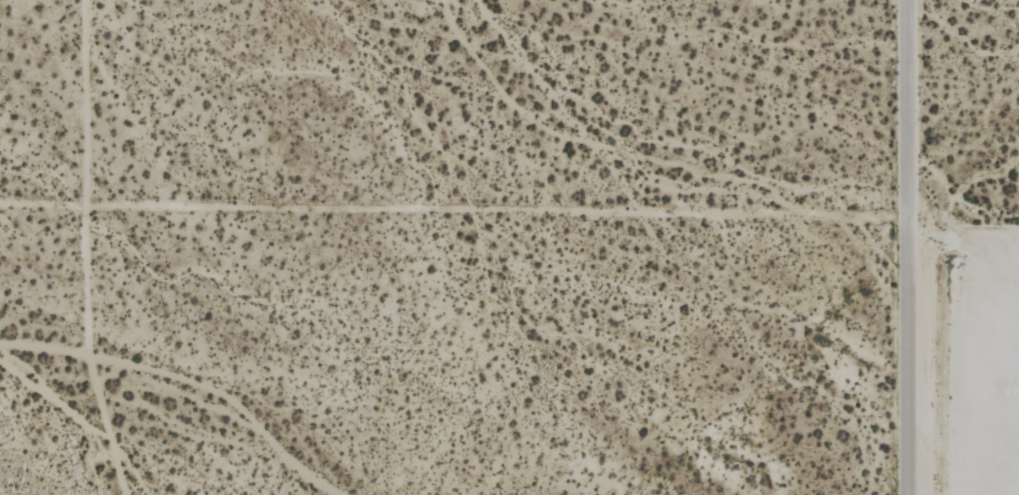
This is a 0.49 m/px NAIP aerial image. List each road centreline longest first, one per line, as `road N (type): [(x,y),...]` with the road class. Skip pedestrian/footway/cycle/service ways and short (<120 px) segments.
road 1 (track): [(903,213),(0,205)]
road 2 (track): [(123,494),(82,305),(82,0)]
road 3 (tertiary): [(903,0),(904,494)]

